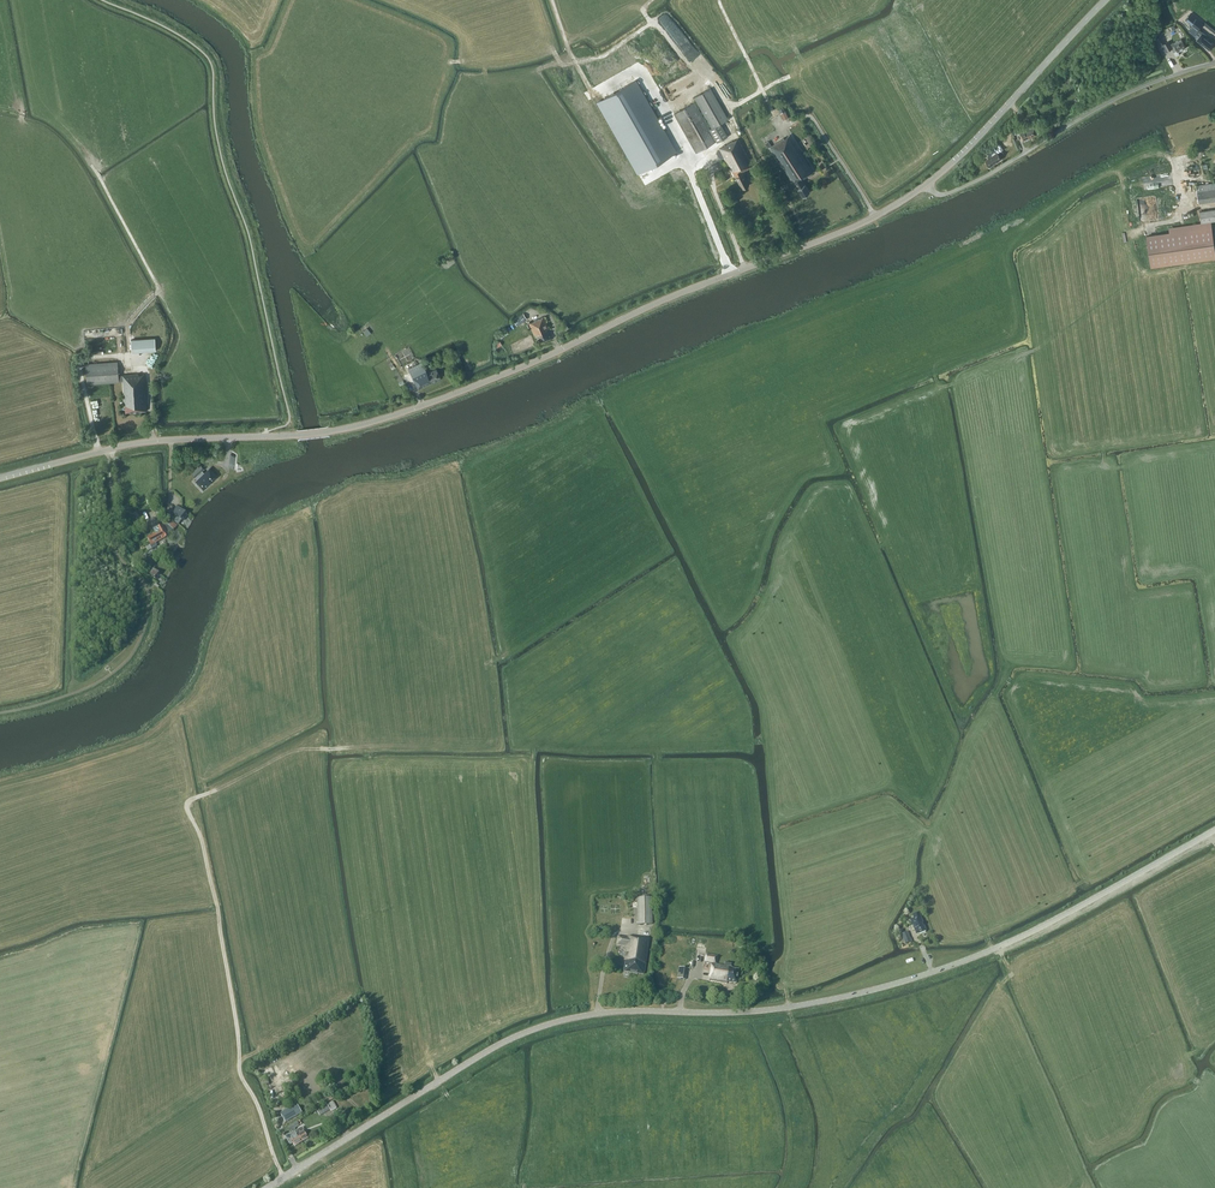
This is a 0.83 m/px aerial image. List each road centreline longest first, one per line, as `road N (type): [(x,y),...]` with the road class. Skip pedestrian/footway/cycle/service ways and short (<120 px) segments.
road 1 (tertiary): [(267,1187),(532,1030),(599,1013),(765,1010),(875,989),(1019,938),(1214,830)]
road 2 (secondary): [(0,478),(133,444),(299,435),(373,421),(864,222),(926,185)]
road 3 (track): [(181,718),(241,1027),(242,1072),(284,1178)]
road 4 (unclassified): [(926,185),(946,194),(1109,102),(1214,63)]
road 5 (secondary): [(926,185),(1106,0)]

